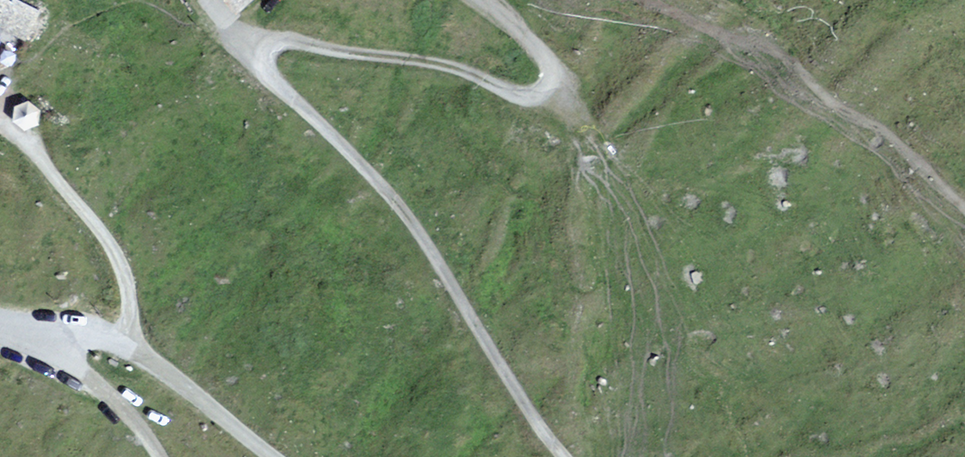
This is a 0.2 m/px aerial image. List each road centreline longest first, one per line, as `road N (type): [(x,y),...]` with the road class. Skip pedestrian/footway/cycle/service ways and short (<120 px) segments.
road 1 (track): [(561,456),(411,223),(261,65),(261,53),(289,39),(417,60),(539,97),(552,81),(548,57),(472,0)]
road 2 (track): [(160,456),(48,345),(103,341),(140,355),(273,456)]
road 3 (track): [(0,102),(109,245),(130,302),(123,348)]

